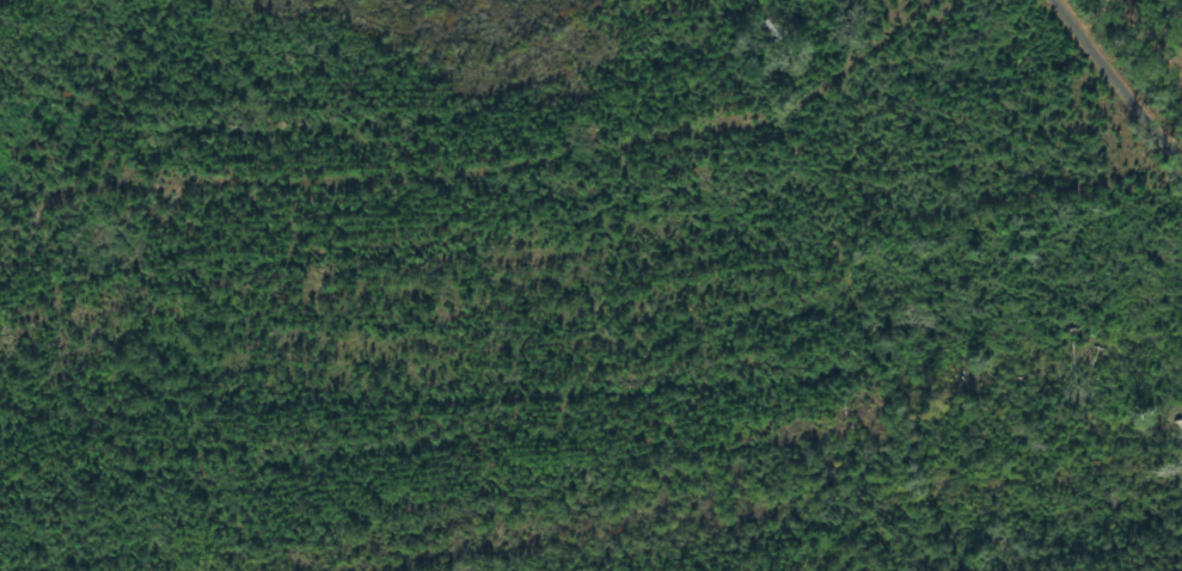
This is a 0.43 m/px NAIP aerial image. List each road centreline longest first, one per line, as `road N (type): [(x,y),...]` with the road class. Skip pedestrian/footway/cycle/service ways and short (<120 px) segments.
road 1 (residential): [(1181,158),(1064,0)]

